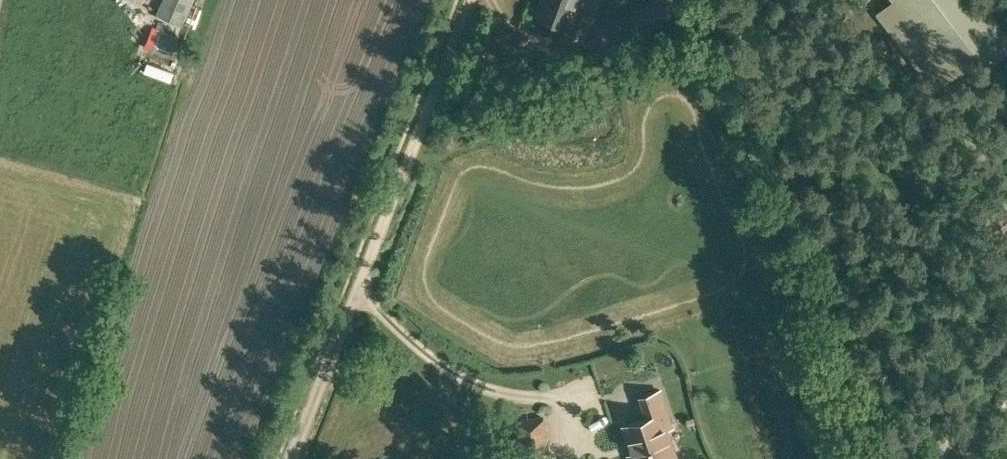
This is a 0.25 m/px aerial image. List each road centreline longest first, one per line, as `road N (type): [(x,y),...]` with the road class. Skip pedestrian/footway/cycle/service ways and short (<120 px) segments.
road 1 (track): [(472,0),(363,273)]
road 2 (track): [(363,273),(371,300),(396,334),(447,371),(568,436)]
road 3 (track): [(363,273),(289,458)]

